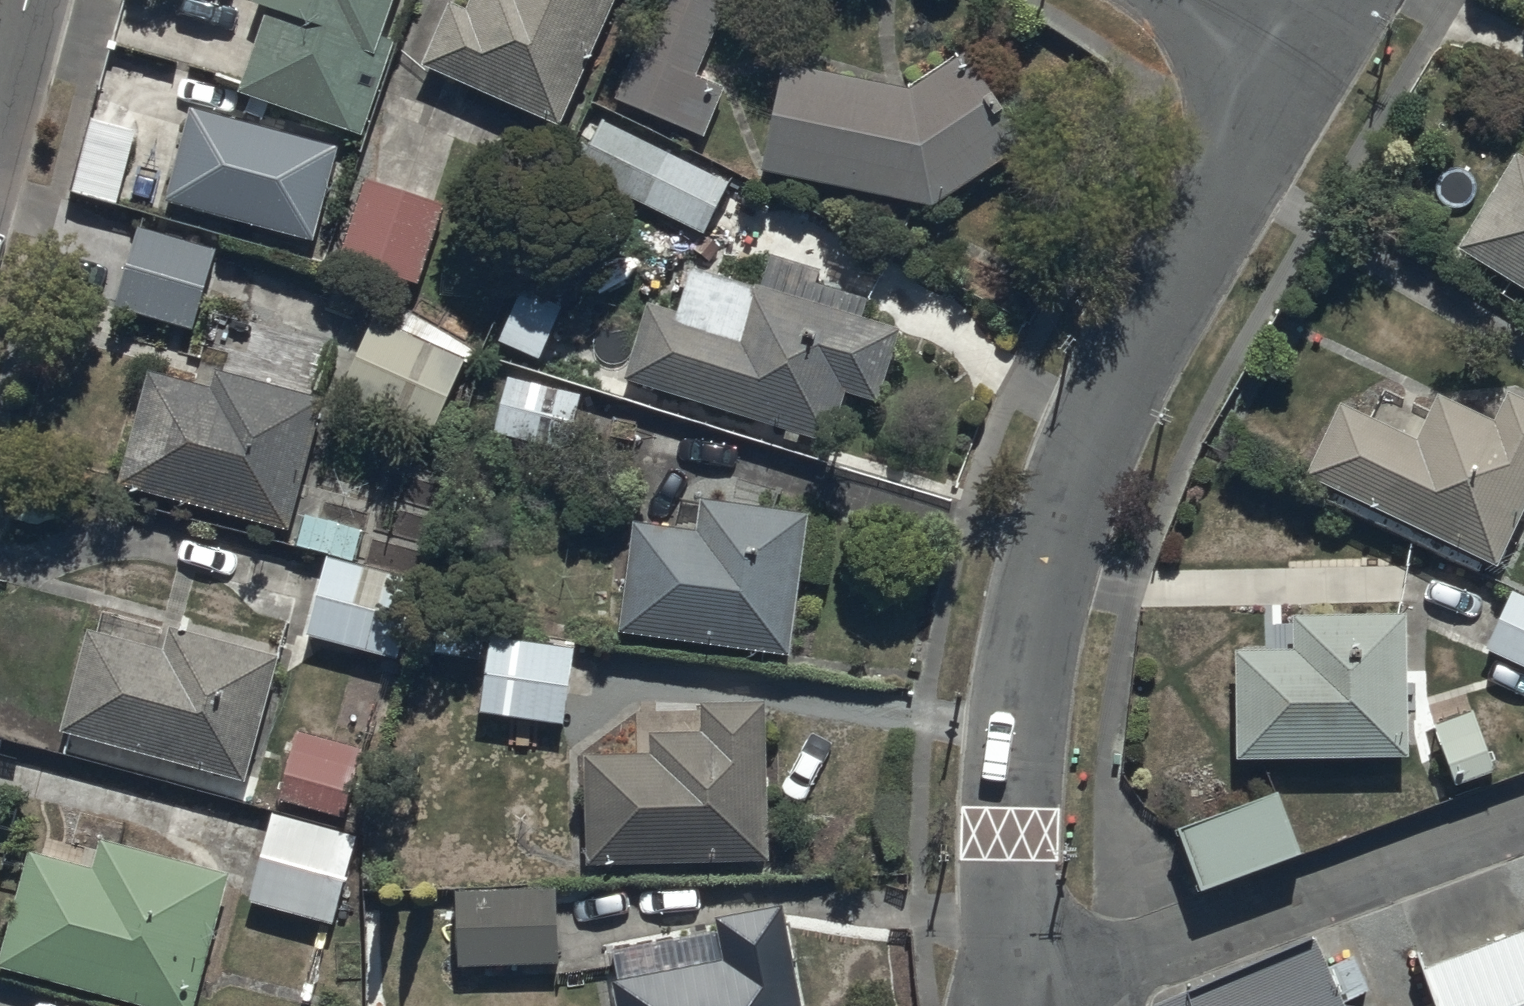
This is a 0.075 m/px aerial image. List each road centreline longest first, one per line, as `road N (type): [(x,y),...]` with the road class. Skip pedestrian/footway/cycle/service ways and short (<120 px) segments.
road 1 (residential): [(1299,57),(1159,301),(1092,438),(1054,541),(1022,691),(1013,839),(1030,1005)]

